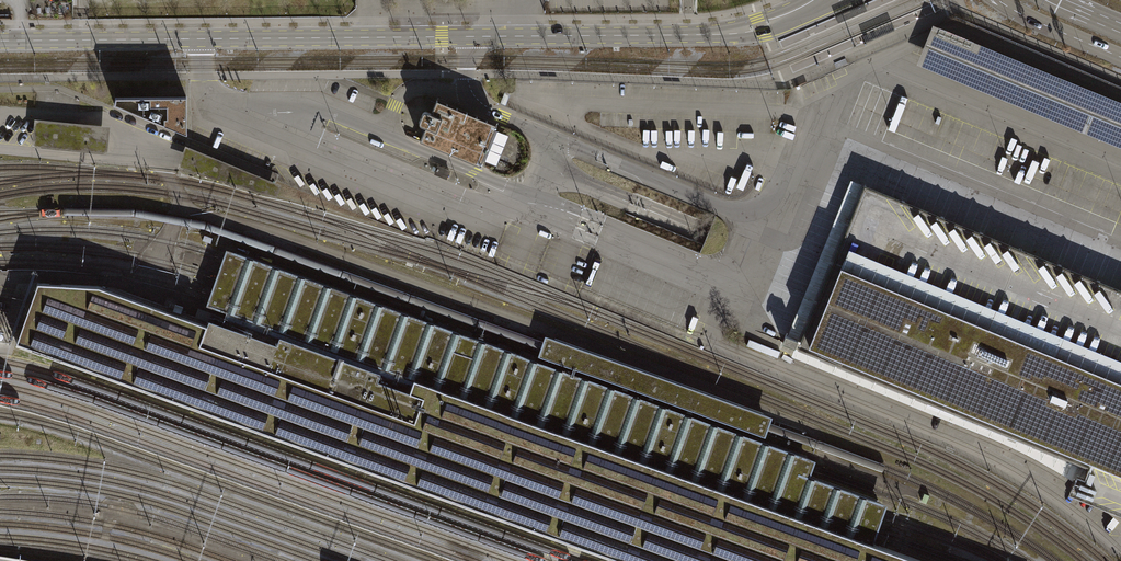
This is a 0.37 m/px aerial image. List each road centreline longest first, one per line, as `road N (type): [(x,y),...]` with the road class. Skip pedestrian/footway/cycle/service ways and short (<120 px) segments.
road 1 (tertiary): [(0,40),(696,36),(759,25),(821,0)]
road 2 (primary): [(998,0),(1120,57)]

